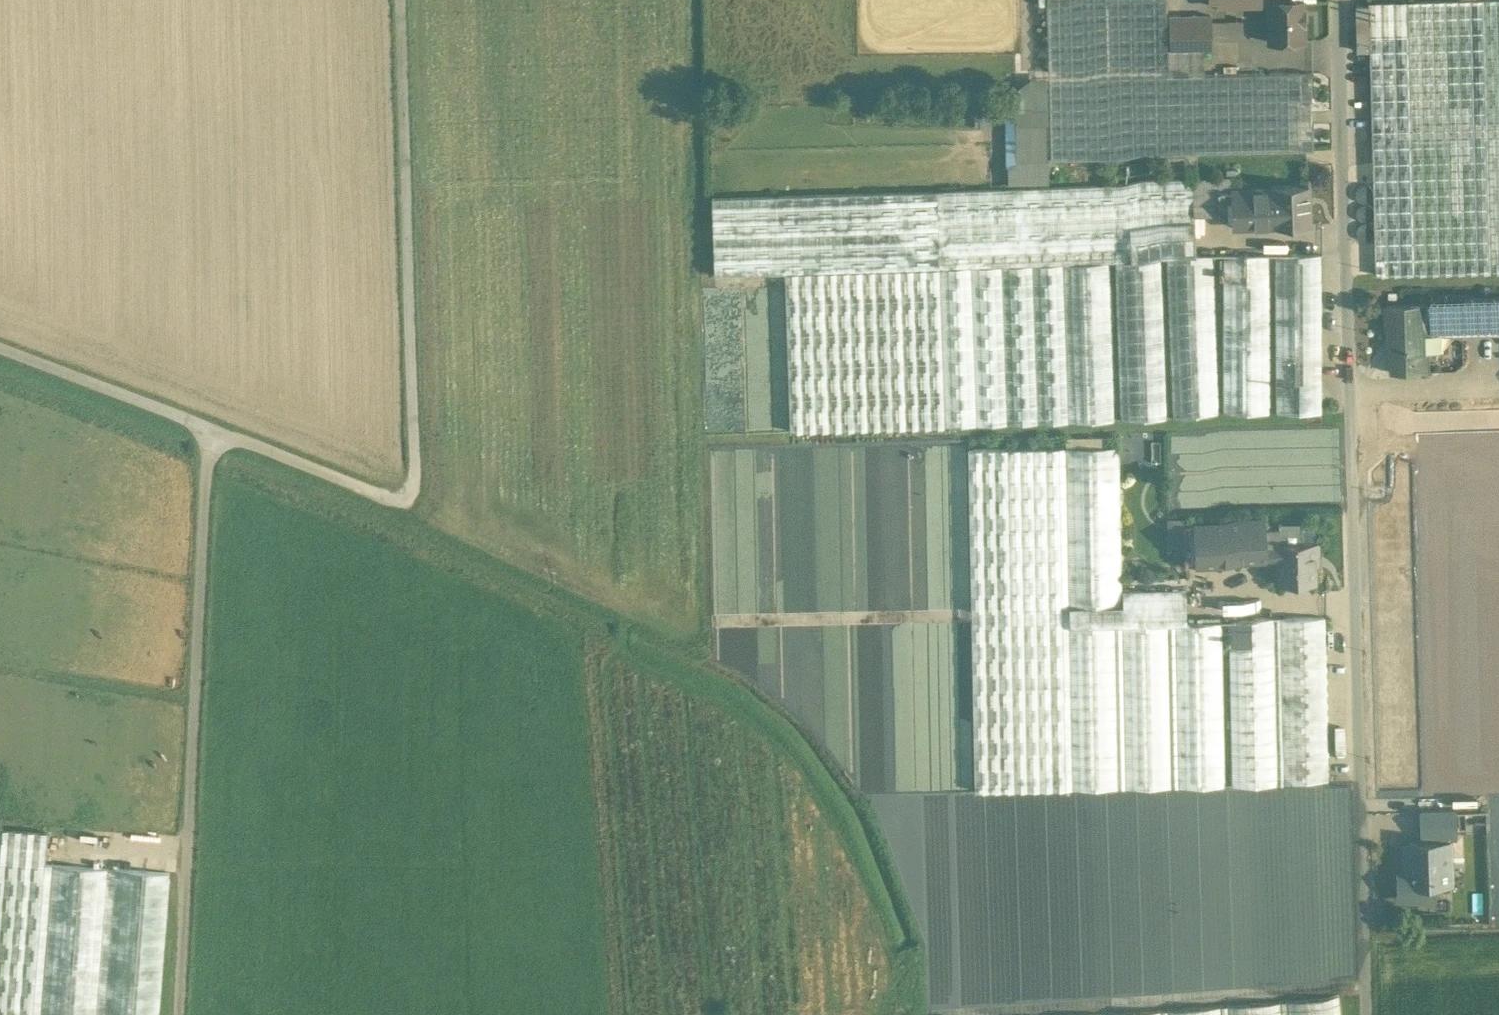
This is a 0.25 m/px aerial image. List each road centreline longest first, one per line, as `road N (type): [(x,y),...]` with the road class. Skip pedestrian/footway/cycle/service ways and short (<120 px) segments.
road 1 (unclassified): [(1338,0),(1375,1014)]
road 2 (unclassified): [(222,431),(418,501),(402,0)]
road 3 (unclassified): [(222,431),(193,804),(191,1014)]
road 4 (unclassified): [(0,342),(222,431)]
road 5 (track): [(1353,420),(1498,415)]

